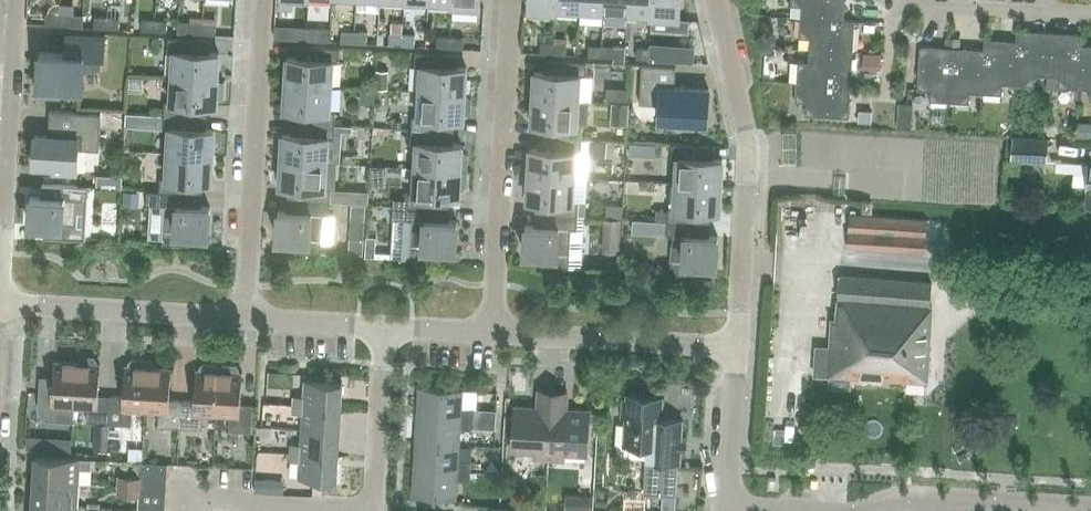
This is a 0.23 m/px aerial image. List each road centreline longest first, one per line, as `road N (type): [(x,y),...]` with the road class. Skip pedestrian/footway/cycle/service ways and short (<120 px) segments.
road 1 (residential): [(739,346),(751,130),(715,0)]
road 2 (residential): [(492,331),(514,0)]
road 3 (residential): [(247,316),(266,0)]
road 4 (residential): [(739,346),(492,331)]
road 5 (residential): [(247,316),(0,302)]
road 6 (residential): [(333,510),(380,505),(389,326)]
road 7 (residential): [(1090,510),(903,500),(868,510)]
road 8 (residential): [(0,197),(14,0)]
road 9 (residential): [(1090,12),(923,0)]
road 10 (residential): [(728,507),(739,346)]
road 11 (residential): [(389,326),(247,316)]

